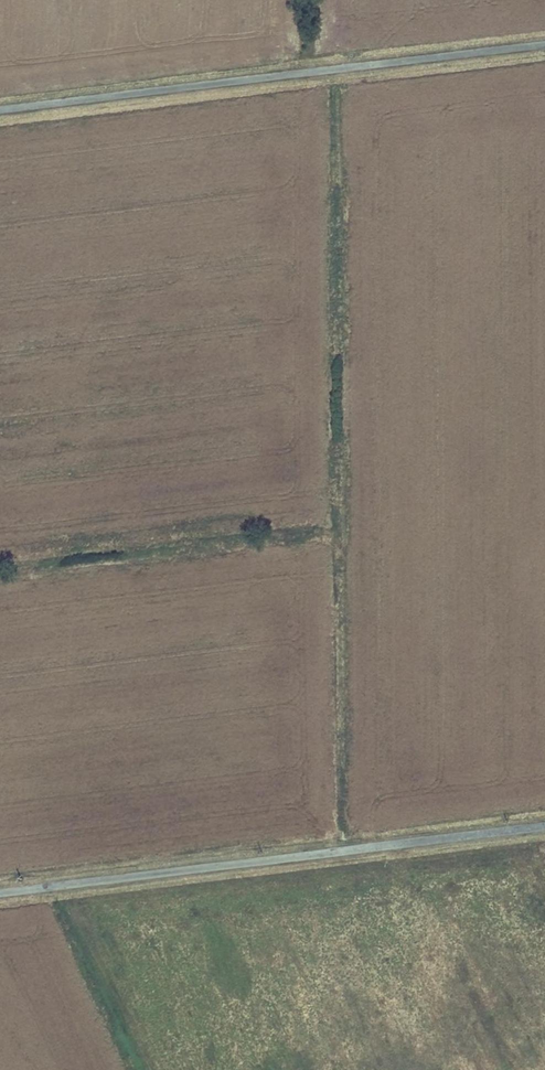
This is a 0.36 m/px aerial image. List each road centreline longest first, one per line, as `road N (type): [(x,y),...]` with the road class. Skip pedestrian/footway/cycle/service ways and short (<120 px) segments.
road 1 (unclassified): [(544,824),(0,892)]
road 2 (unclassified): [(544,44),(0,111)]

